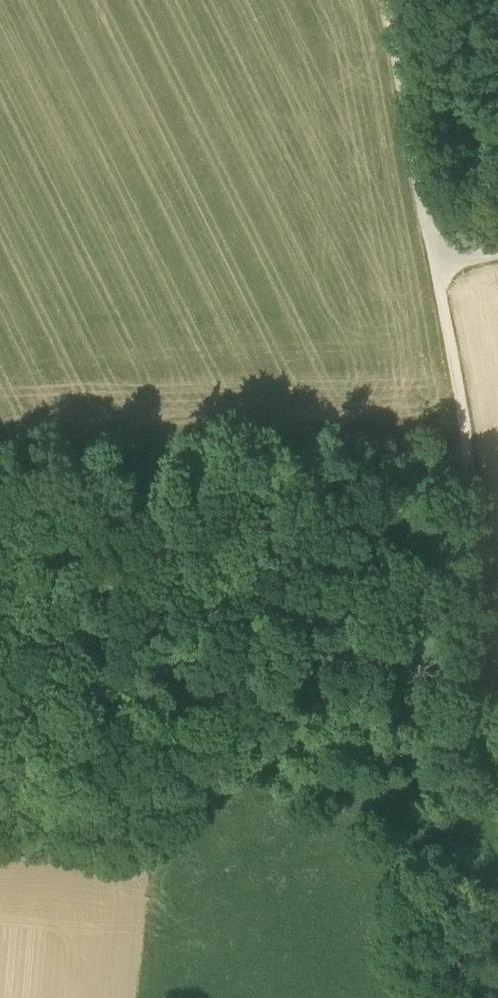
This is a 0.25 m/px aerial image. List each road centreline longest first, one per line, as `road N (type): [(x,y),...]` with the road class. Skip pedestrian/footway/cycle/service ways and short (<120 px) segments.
road 1 (track): [(382,0),(464,416),(465,465)]
road 2 (track): [(149,997),(154,853),(187,785)]

